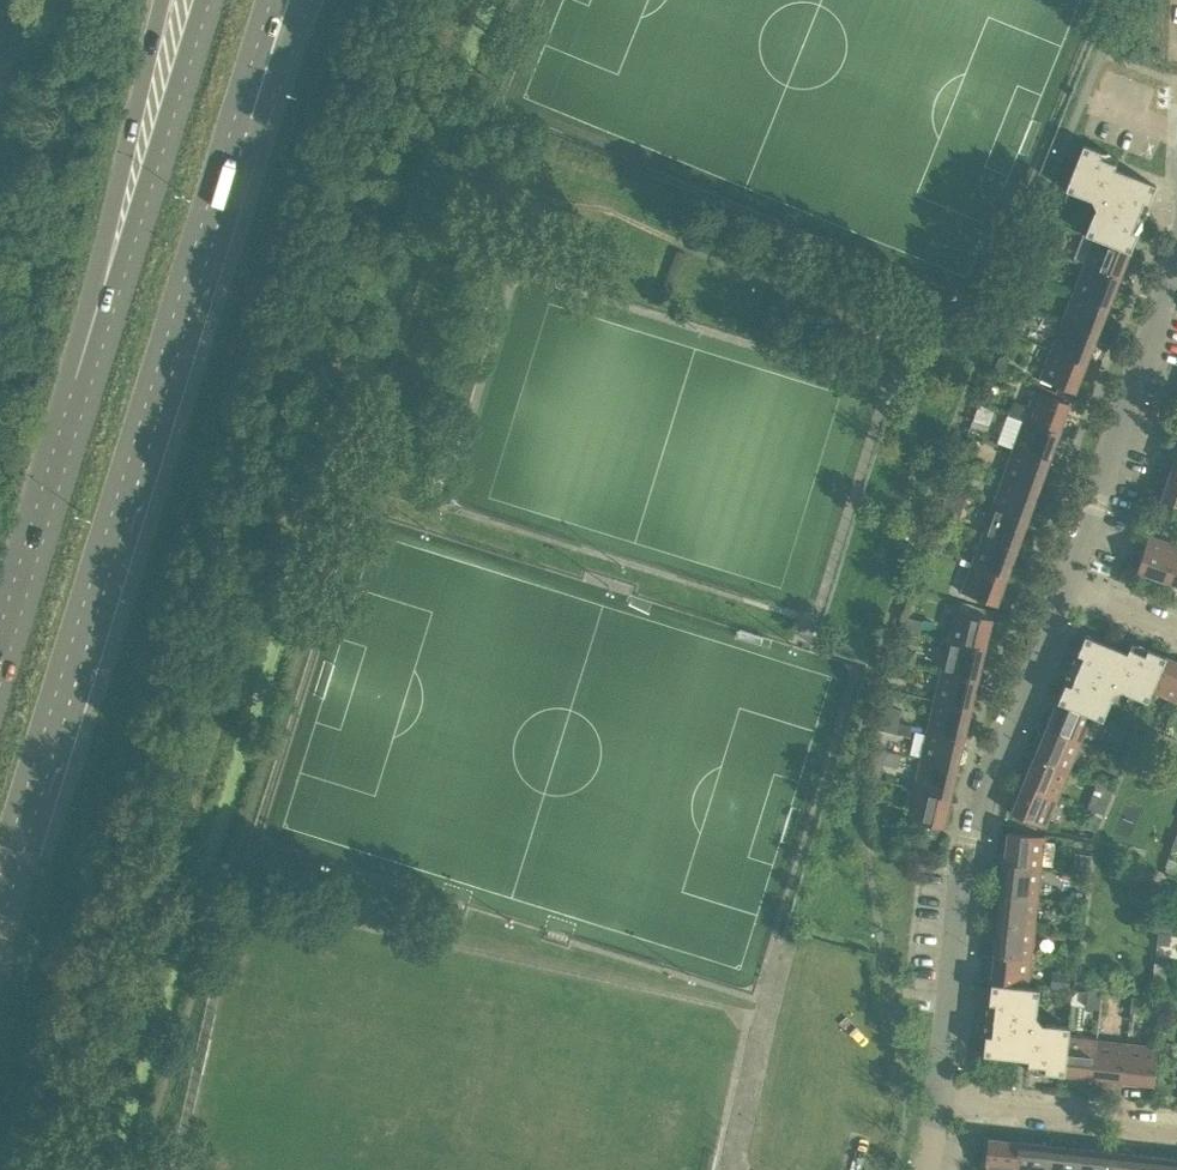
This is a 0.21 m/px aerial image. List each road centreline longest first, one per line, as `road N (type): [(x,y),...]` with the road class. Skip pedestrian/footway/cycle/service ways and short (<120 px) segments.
road 1 (primary): [(0,887),(236,113)]
road 2 (residential): [(1062,583),(976,816),(941,1096)]
road 3 (primary): [(210,0),(92,382)]
road 4 (primary): [(162,0),(105,247),(92,382)]
road 5 (residential): [(1176,255),(1062,583)]
road 6 (primary): [(92,382),(0,677)]
road 7 (residential): [(1176,1133),(1125,1127),(1106,1115),(941,1096)]
road 8 (primary): [(236,113),(292,0)]
road 9 (residential): [(1176,634),(1062,583)]

